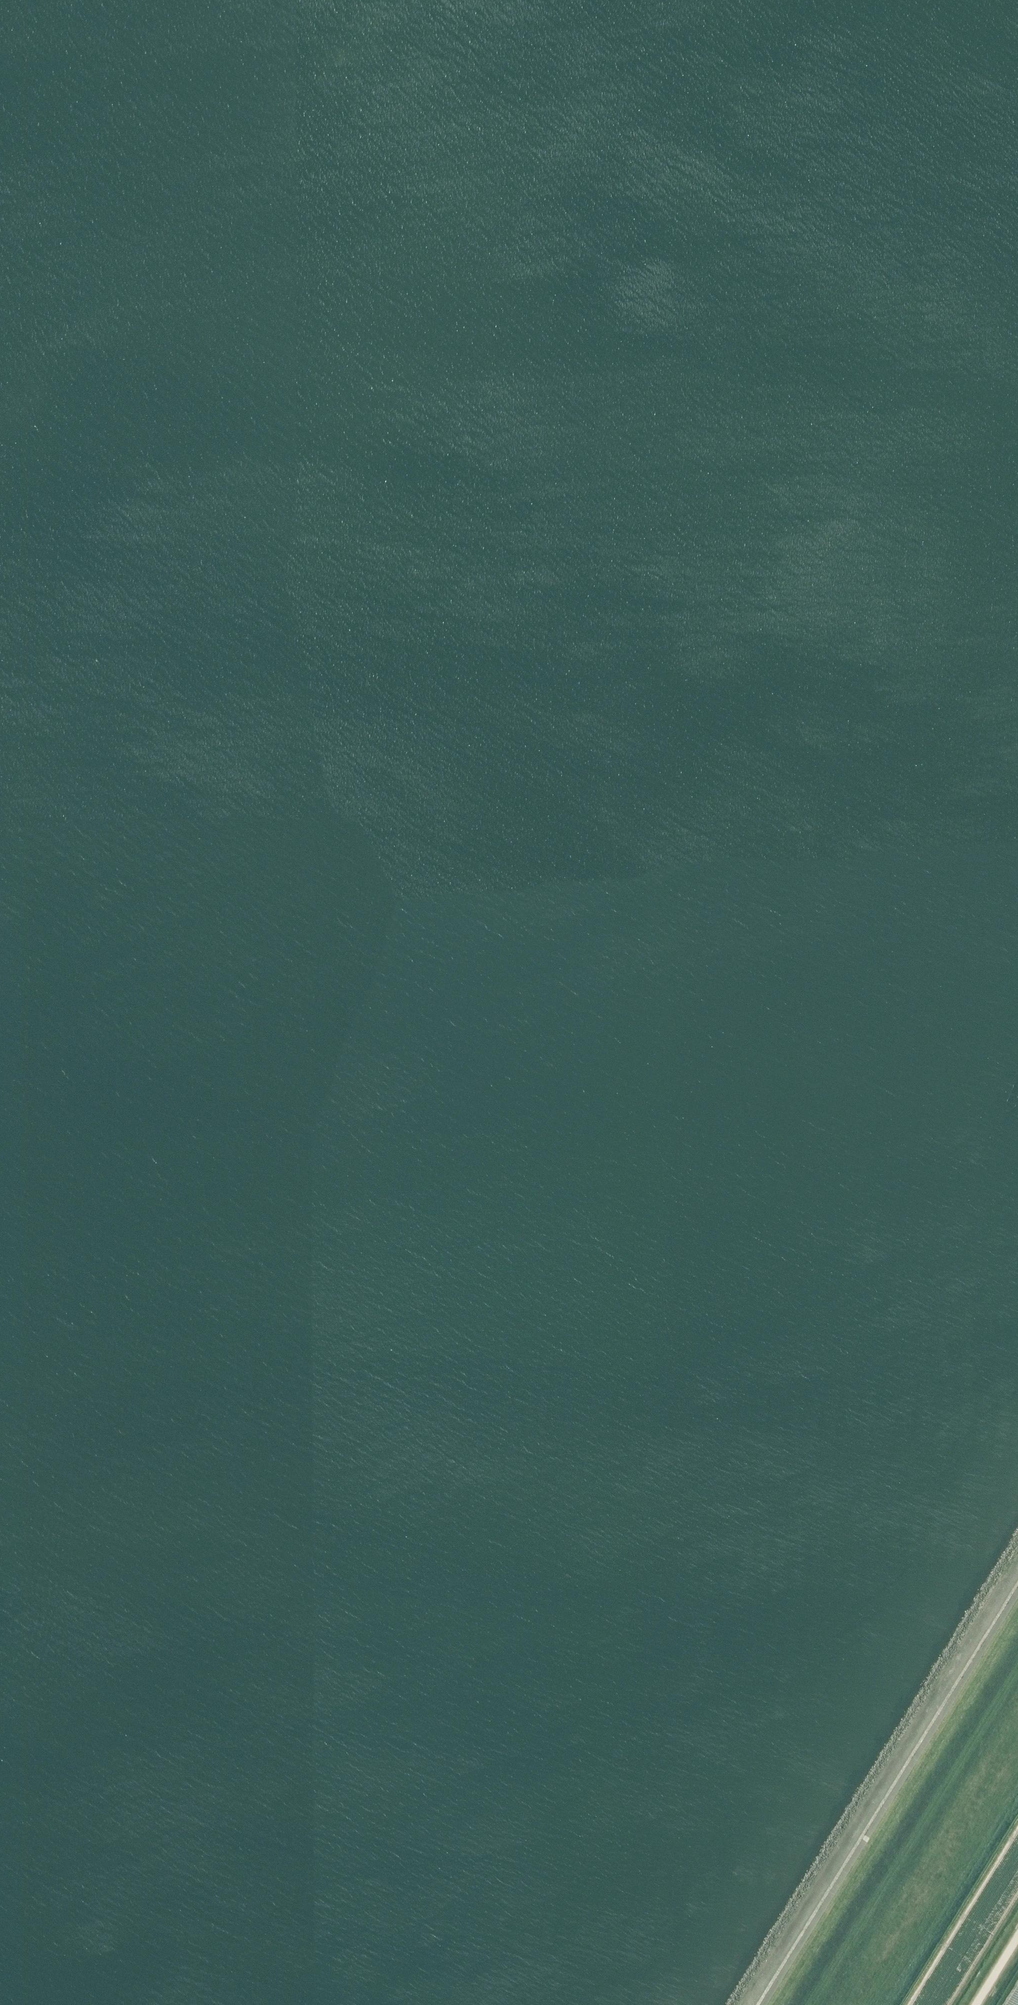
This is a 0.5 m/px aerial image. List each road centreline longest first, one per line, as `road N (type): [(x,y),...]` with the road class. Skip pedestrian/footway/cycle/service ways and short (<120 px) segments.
road 1 (unclassified): [(763,2004),(1017,1593)]

